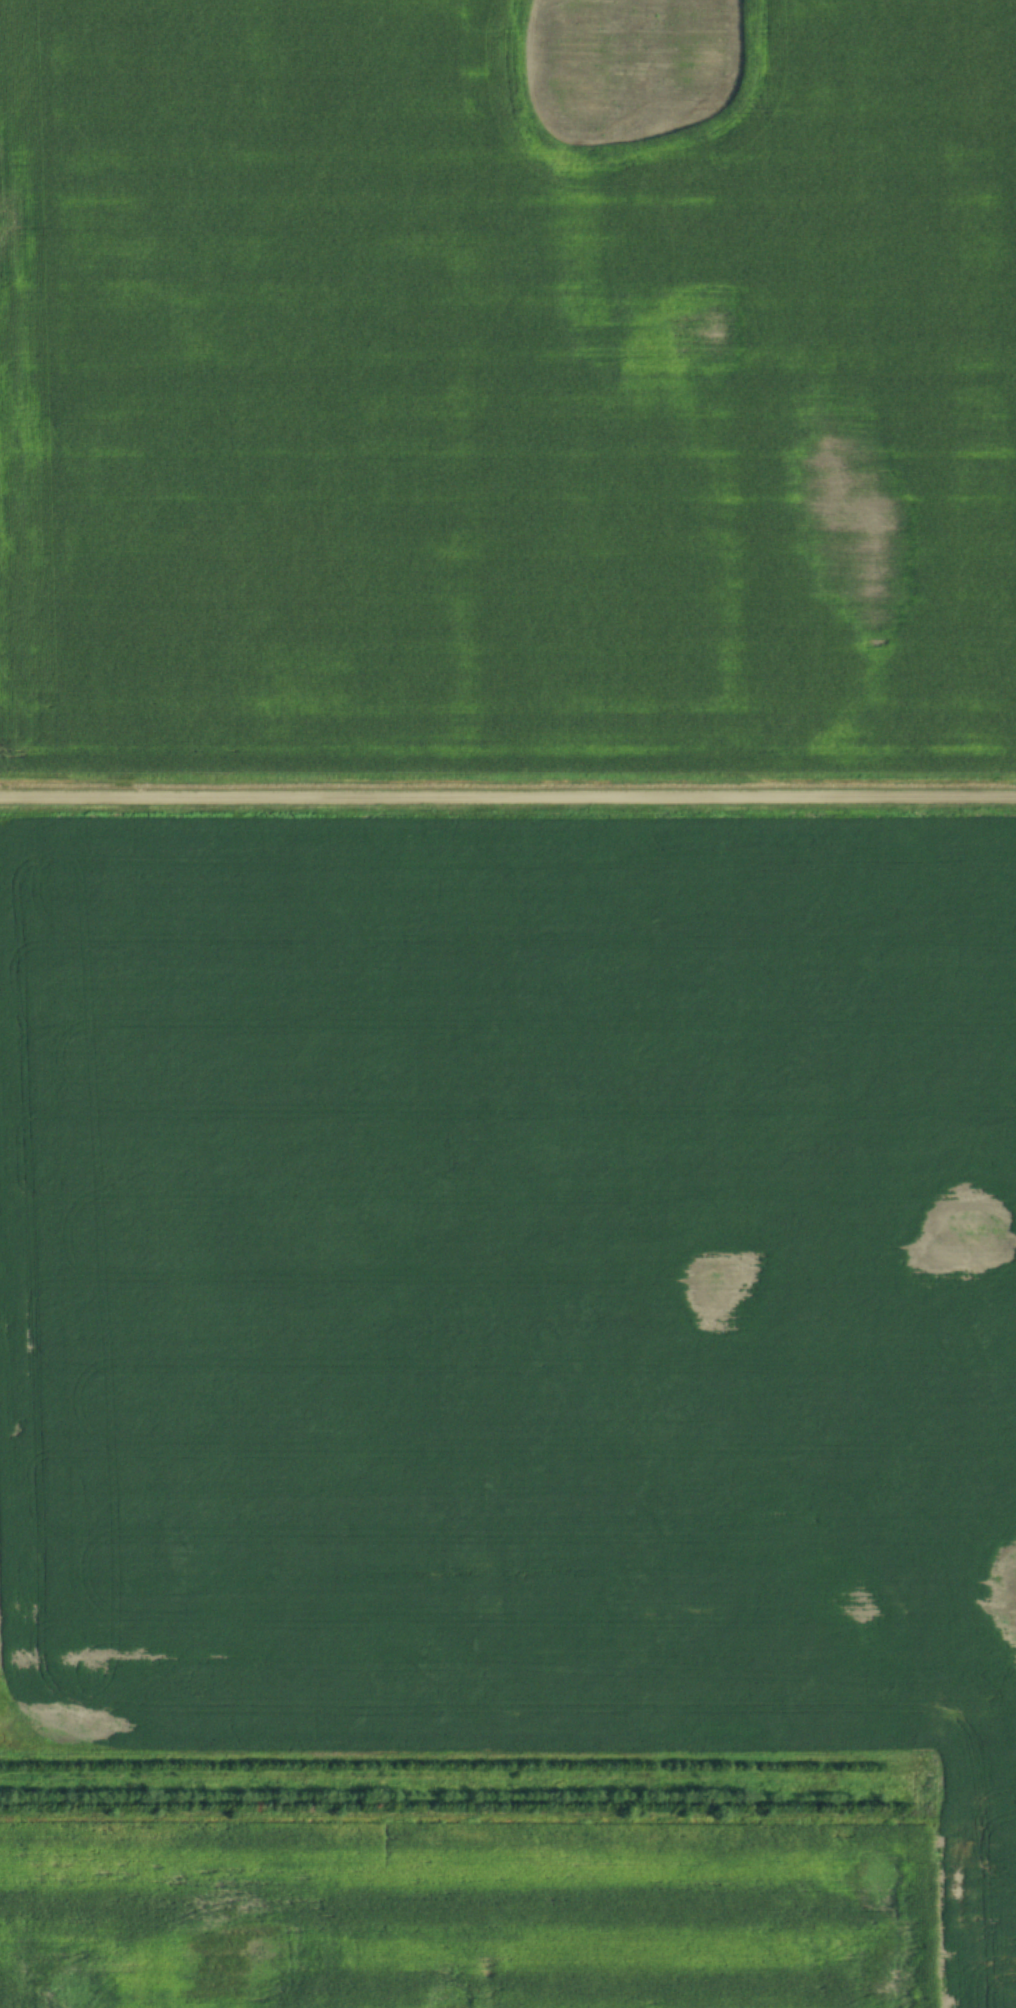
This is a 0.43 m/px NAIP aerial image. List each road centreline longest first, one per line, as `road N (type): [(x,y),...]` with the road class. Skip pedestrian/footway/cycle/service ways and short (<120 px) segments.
road 1 (residential): [(0,794),(1015,795)]

